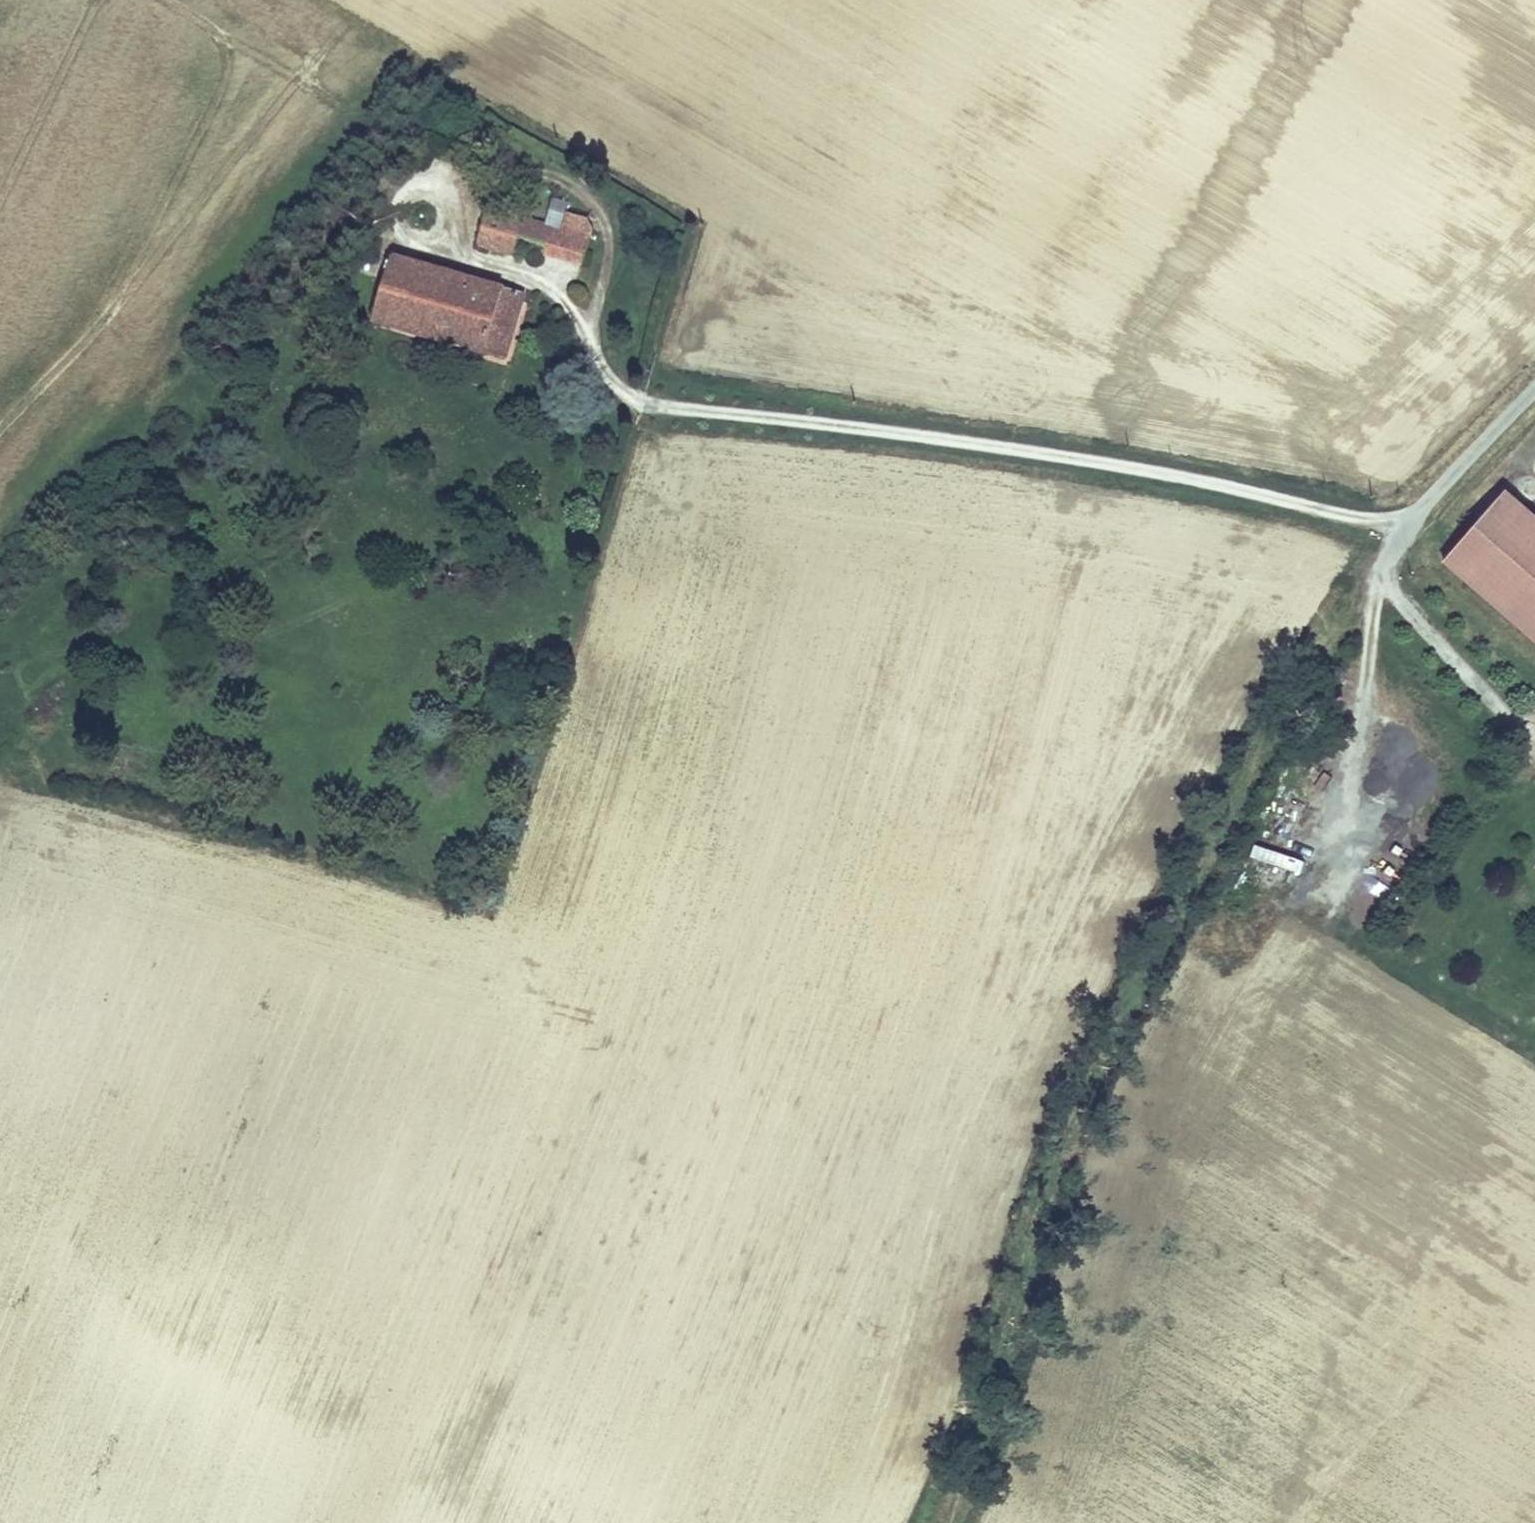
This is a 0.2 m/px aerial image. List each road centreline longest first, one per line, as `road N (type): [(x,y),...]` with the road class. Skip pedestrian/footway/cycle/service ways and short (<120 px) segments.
road 1 (track): [(1384,585),(1320,658),(1134,985),(1053,1169),(945,1522)]

